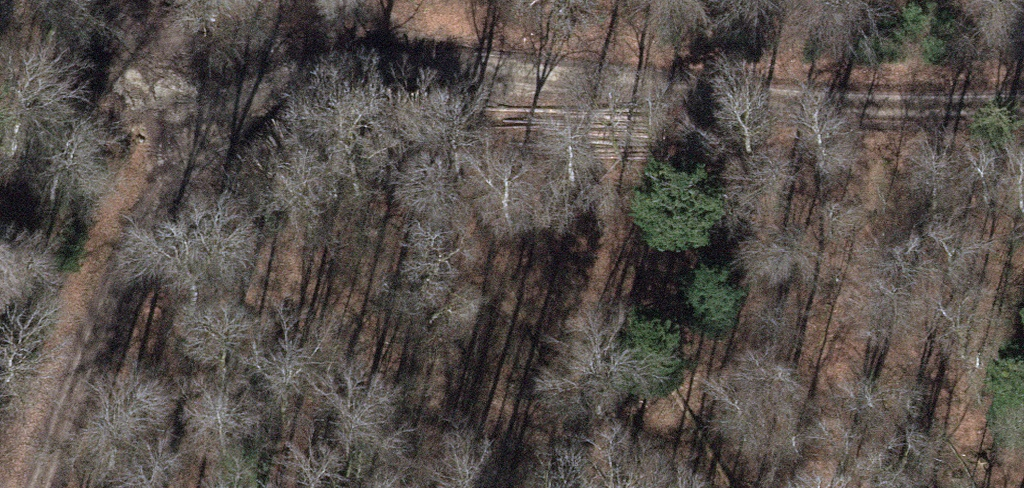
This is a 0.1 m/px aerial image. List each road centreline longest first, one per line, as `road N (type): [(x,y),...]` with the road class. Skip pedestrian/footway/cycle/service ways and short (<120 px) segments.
road 1 (track): [(1023,96),(812,91),(456,48),(342,67),(225,139),(109,272),(41,487)]
road 2 (track): [(276,108),(258,218),(293,302),(388,374),(645,487)]
road 3 (track): [(225,139),(106,59),(65,0)]

